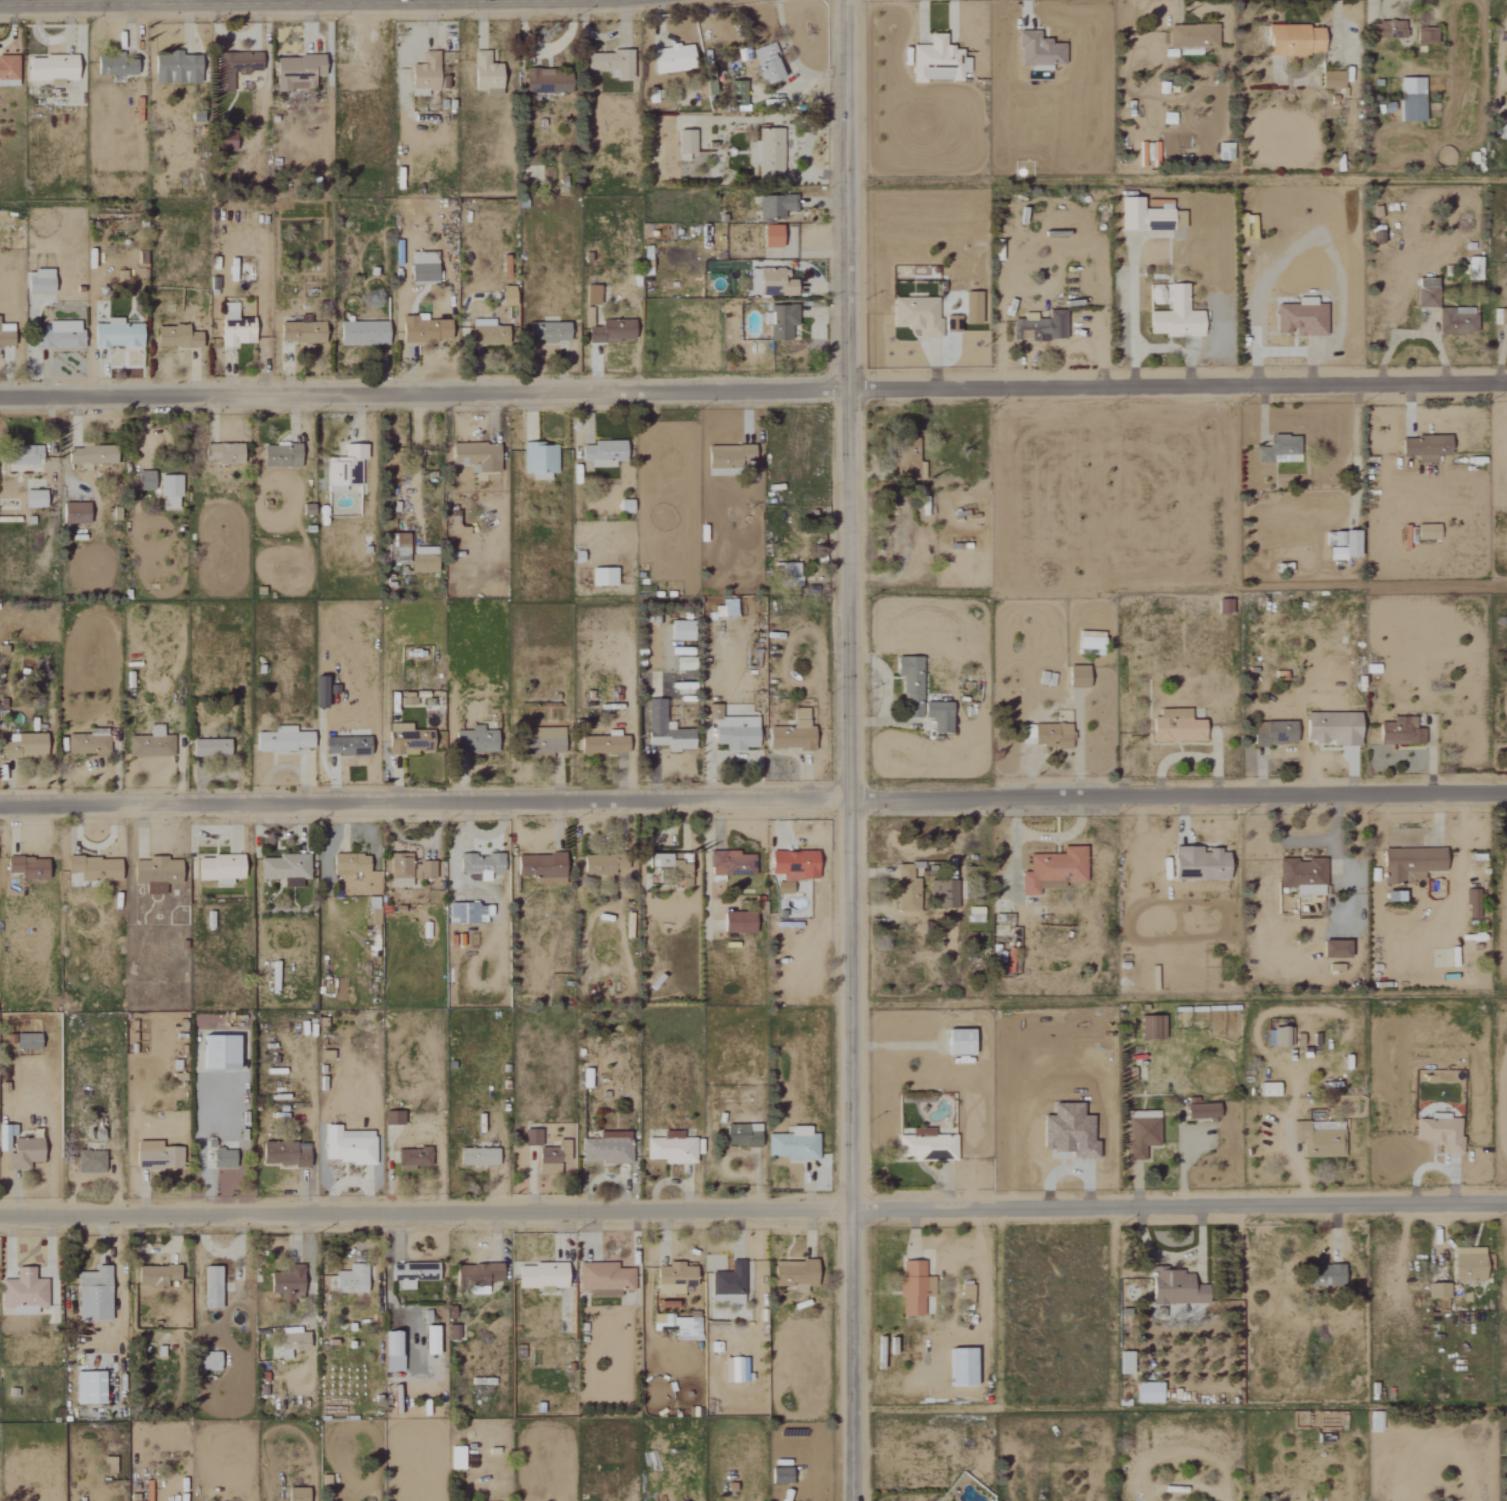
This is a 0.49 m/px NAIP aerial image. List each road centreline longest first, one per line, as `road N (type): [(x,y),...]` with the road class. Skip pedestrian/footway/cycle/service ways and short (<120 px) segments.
road 1 (residential): [(0,1212),(1506,1199)]
road 2 (residential): [(0,803),(1506,790)]
road 3 (residential): [(0,396),(1506,383)]
road 4 (tertiary): [(856,1500),(847,0)]
road 5 (tertiary): [(634,0),(0,2)]

